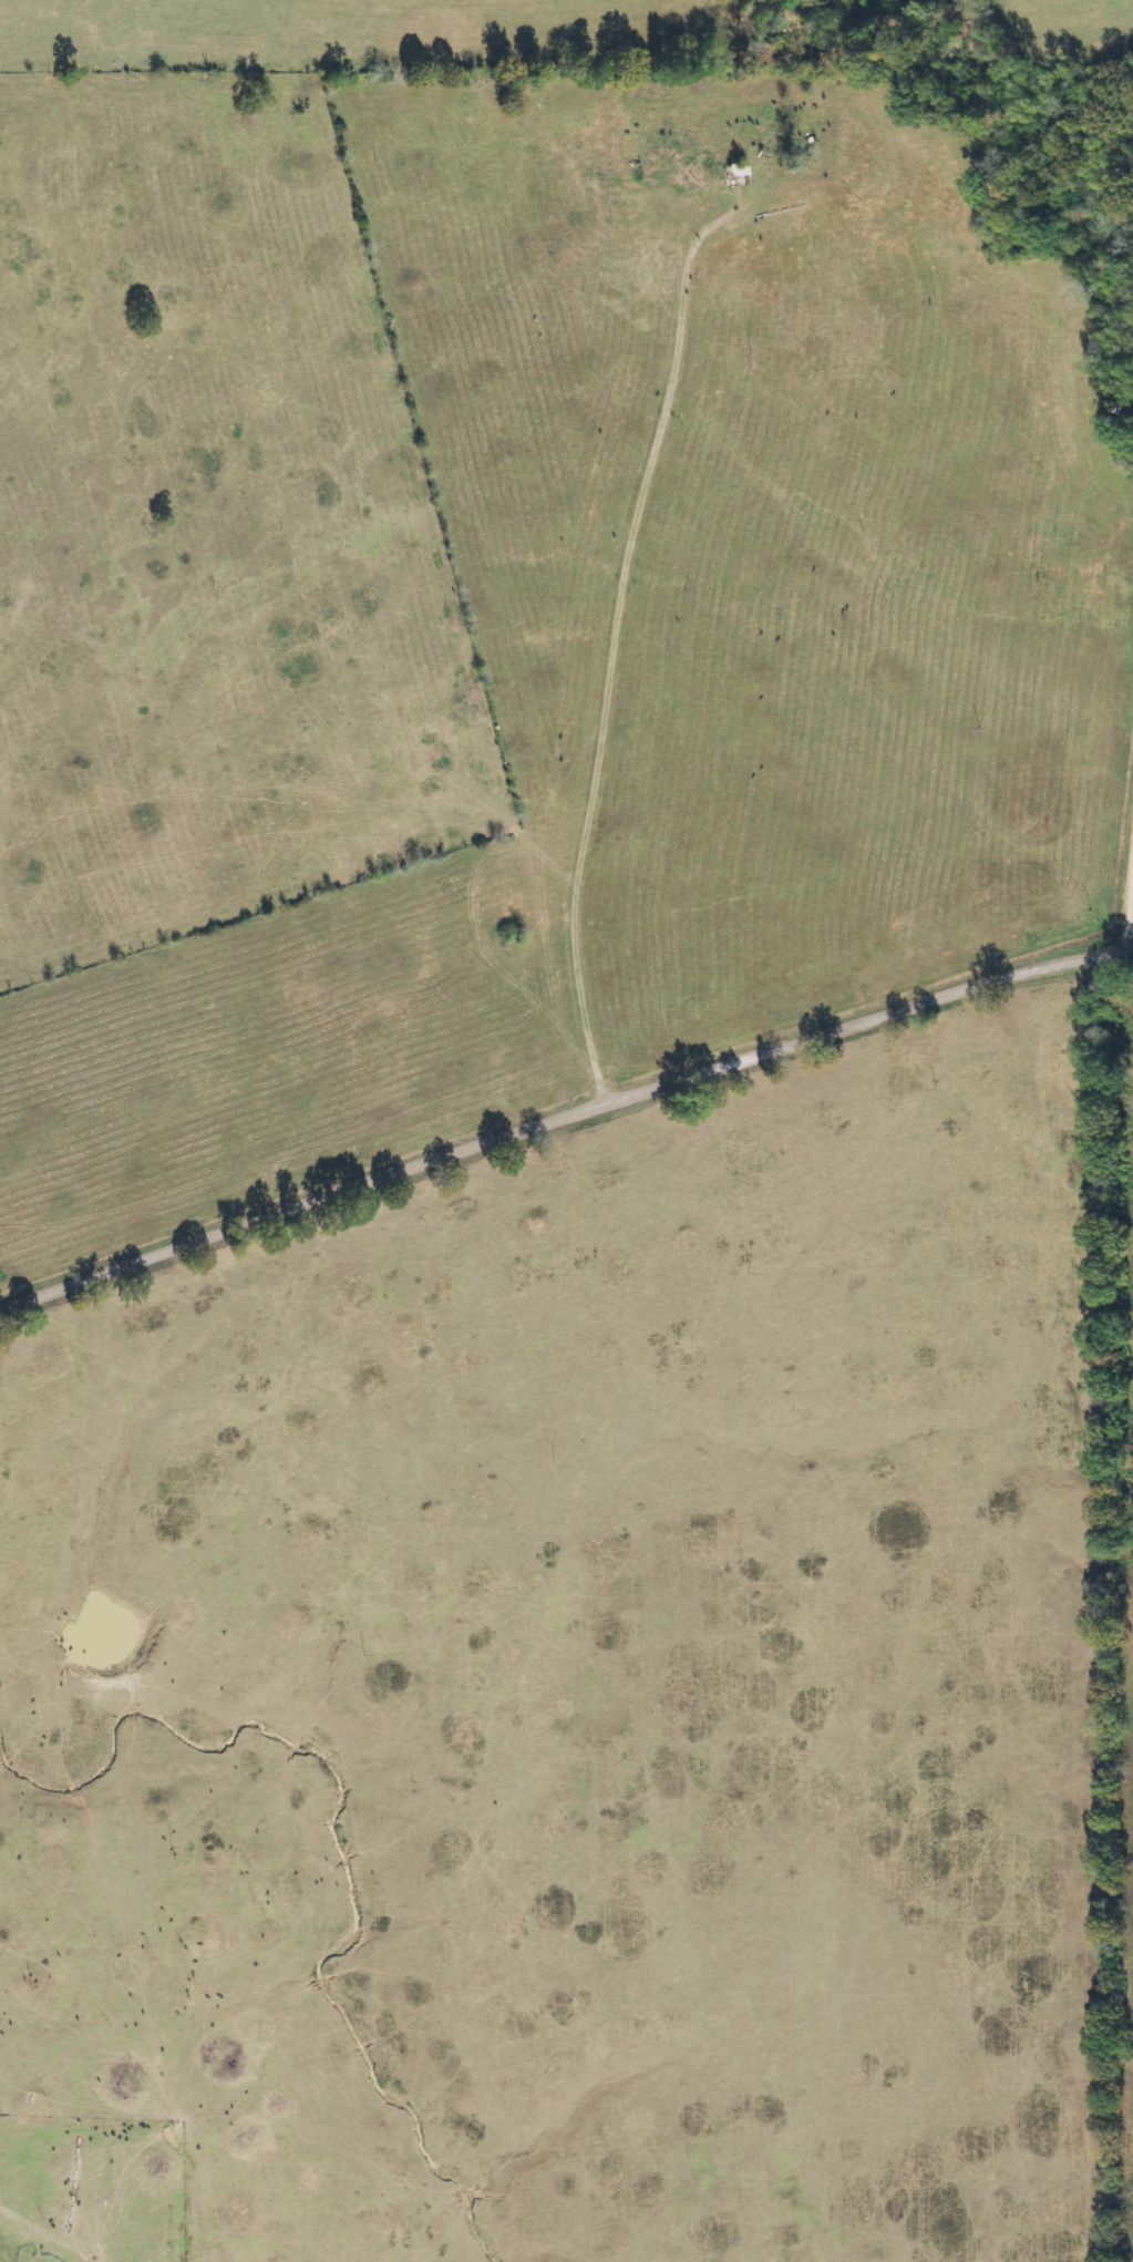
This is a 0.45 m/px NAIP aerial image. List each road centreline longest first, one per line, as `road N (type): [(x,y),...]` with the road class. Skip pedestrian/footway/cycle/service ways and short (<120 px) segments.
road 1 (residential): [(0,1317),(732,1069),(1132,950)]

